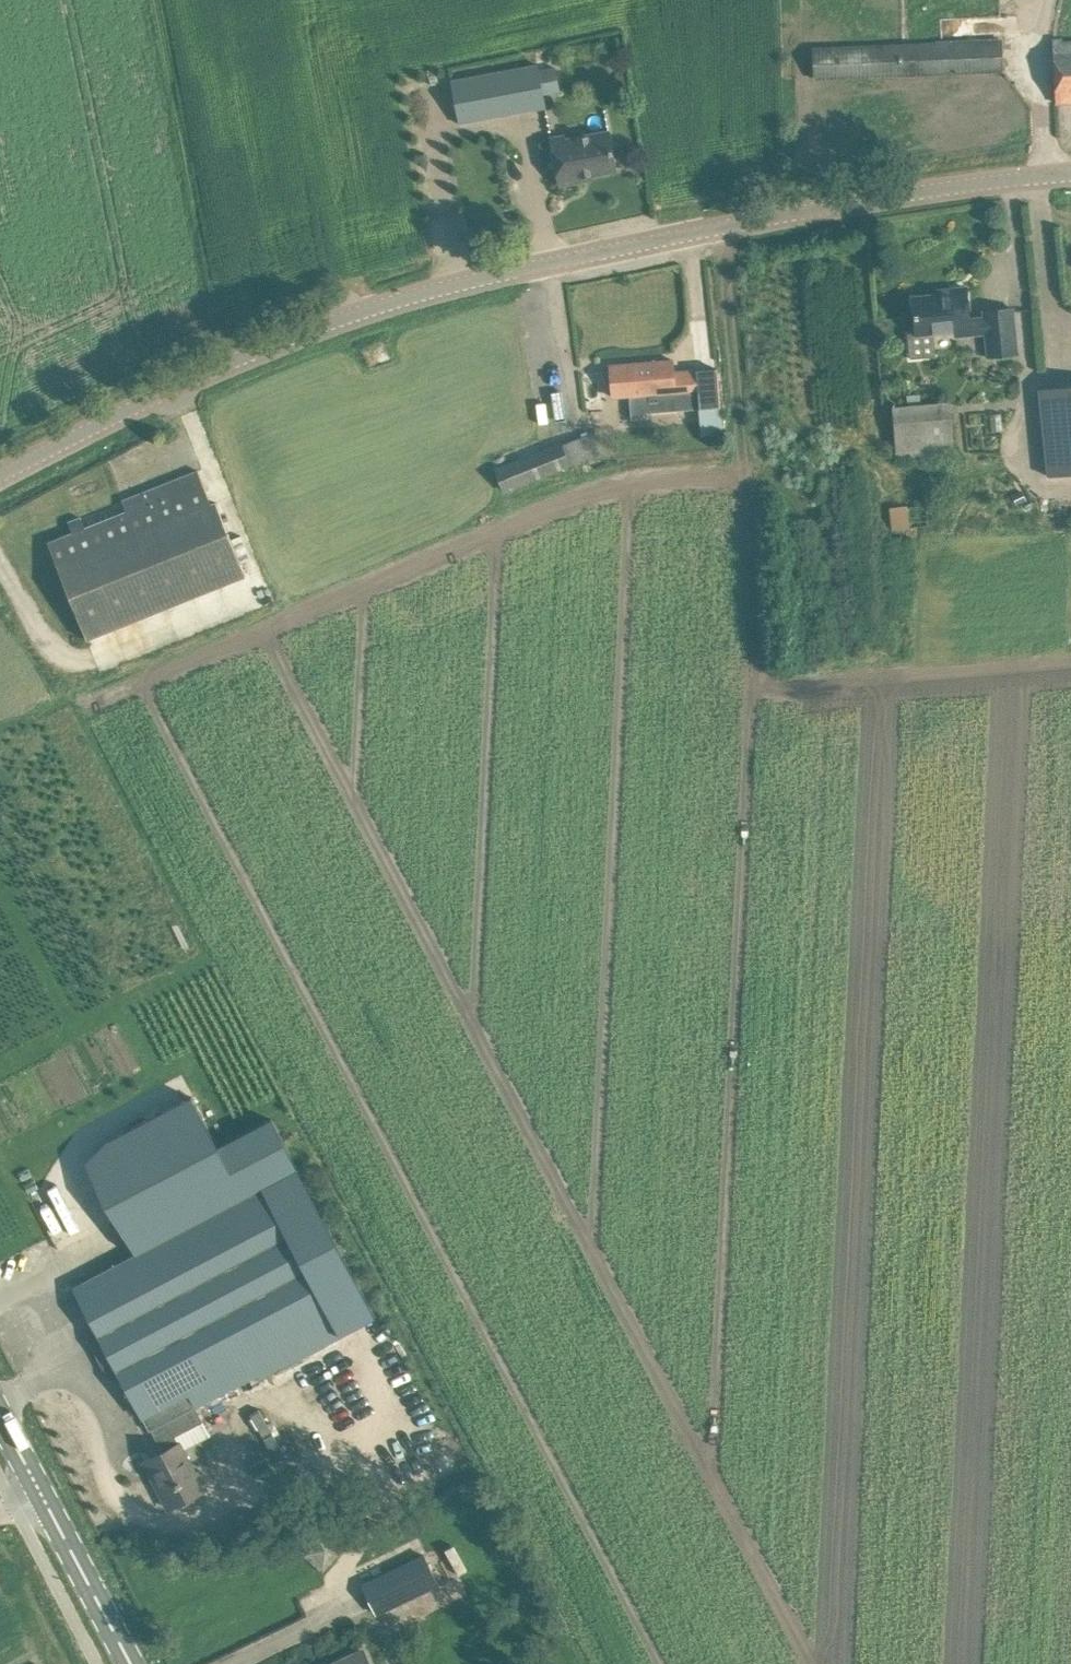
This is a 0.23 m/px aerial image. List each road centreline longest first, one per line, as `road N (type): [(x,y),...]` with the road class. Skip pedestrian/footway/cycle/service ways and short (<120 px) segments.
road 1 (unclassified): [(0,475),(180,385),(343,319),(606,252),(934,188),(1070,175)]
road 2 (secondary): [(40,1490),(132,1663)]

